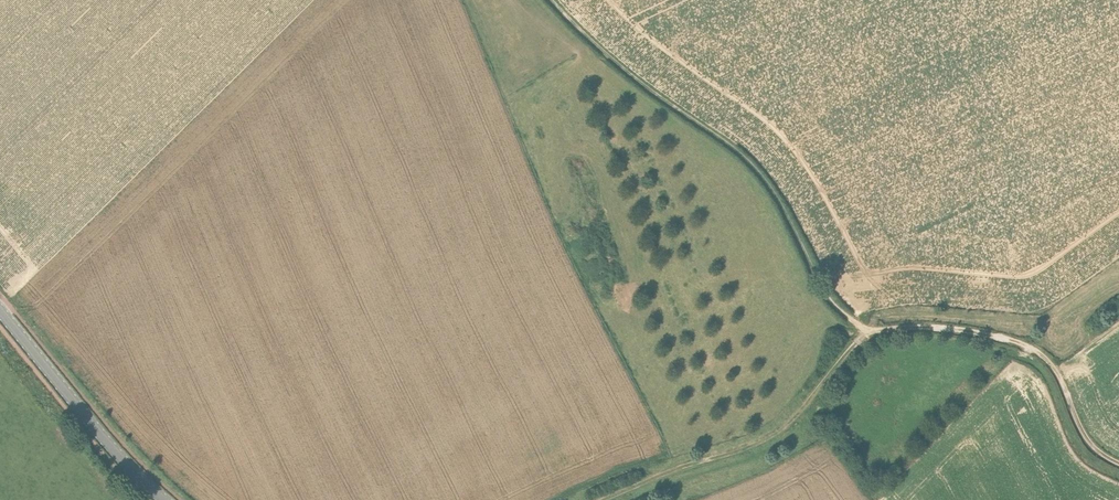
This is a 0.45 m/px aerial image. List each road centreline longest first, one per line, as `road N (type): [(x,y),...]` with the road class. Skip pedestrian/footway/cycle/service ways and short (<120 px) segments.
road 1 (track): [(869,334),(822,291),(778,200),(749,162),(624,70),(551,0)]
road 2 (track): [(869,334),(780,432),(602,499)]
road 3 (track): [(1118,464),(1084,437),(1055,370),(1031,349),(933,328),(869,334)]
road 4 (secondary): [(163,499),(0,311)]

